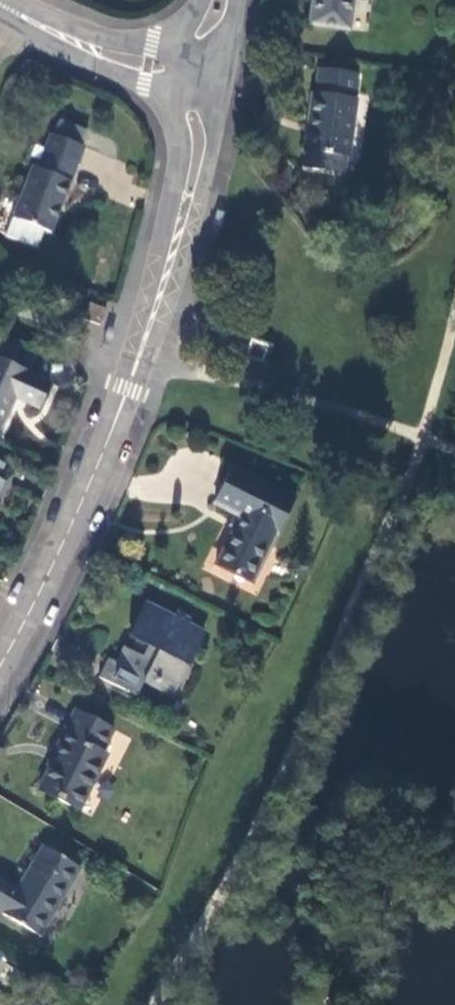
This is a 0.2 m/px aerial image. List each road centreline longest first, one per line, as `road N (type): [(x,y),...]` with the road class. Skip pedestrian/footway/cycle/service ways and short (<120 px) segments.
road 1 (tertiary): [(0,671),(145,342),(168,272),(210,64)]
road 2 (track): [(145,342),(423,434)]
road 3 (residential): [(0,3),(115,53),(210,64)]

